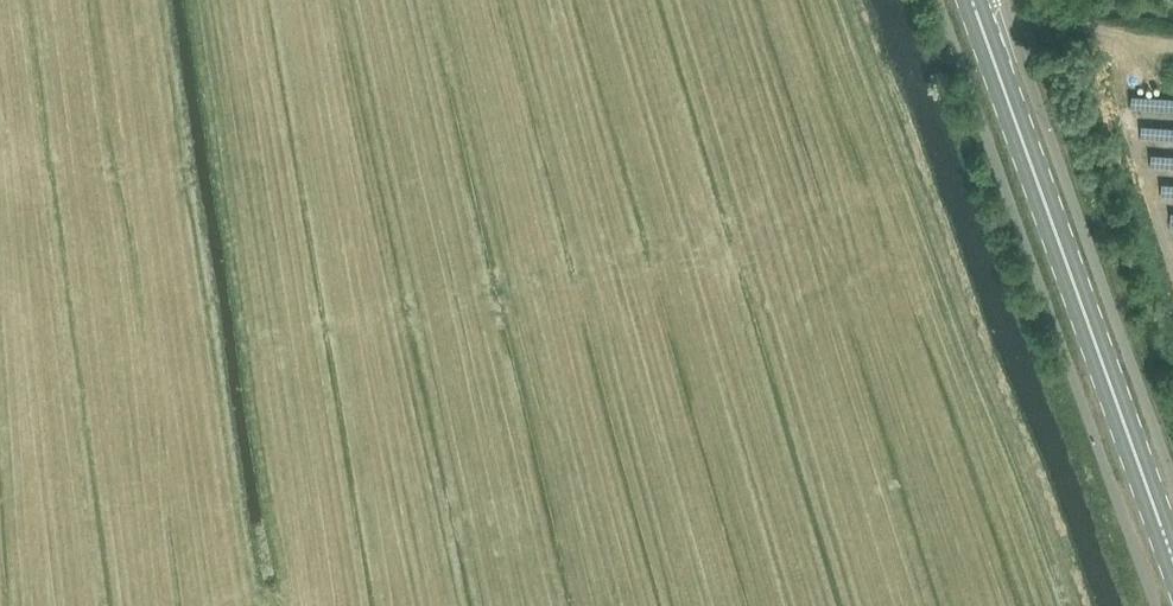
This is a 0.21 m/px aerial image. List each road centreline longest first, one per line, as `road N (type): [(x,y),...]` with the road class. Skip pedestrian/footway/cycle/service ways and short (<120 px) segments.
road 1 (secondary): [(1172,557),(973,0)]

